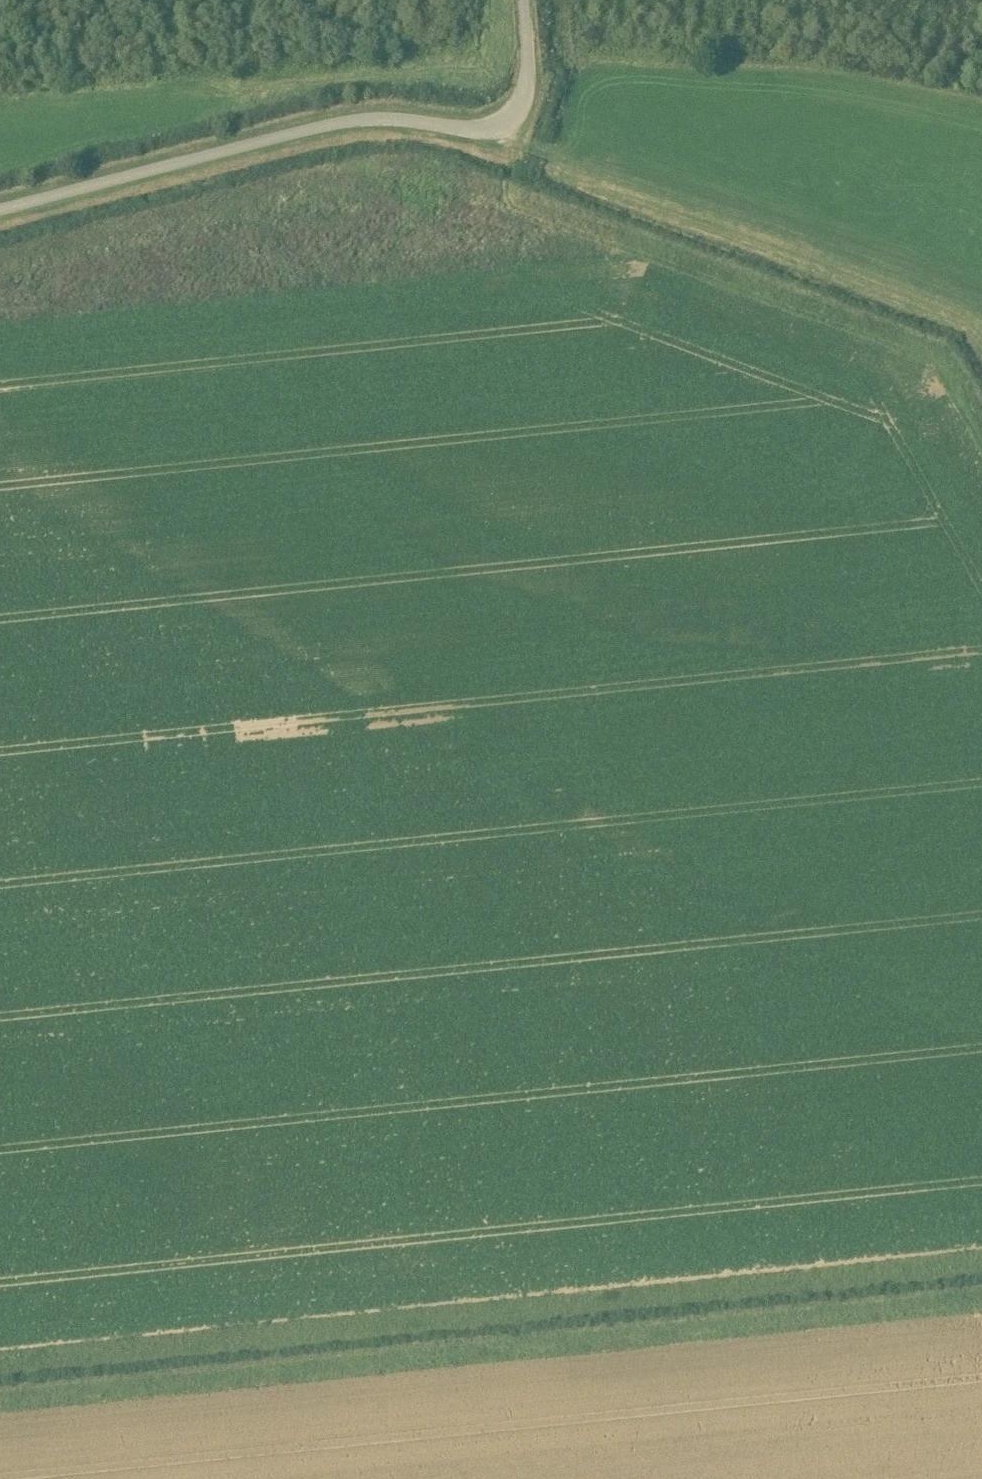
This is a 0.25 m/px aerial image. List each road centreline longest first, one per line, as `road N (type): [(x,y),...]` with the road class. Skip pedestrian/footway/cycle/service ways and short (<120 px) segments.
road 1 (unclassified): [(0,211),(345,123),(496,130),(517,112),(528,85),(525,0)]

